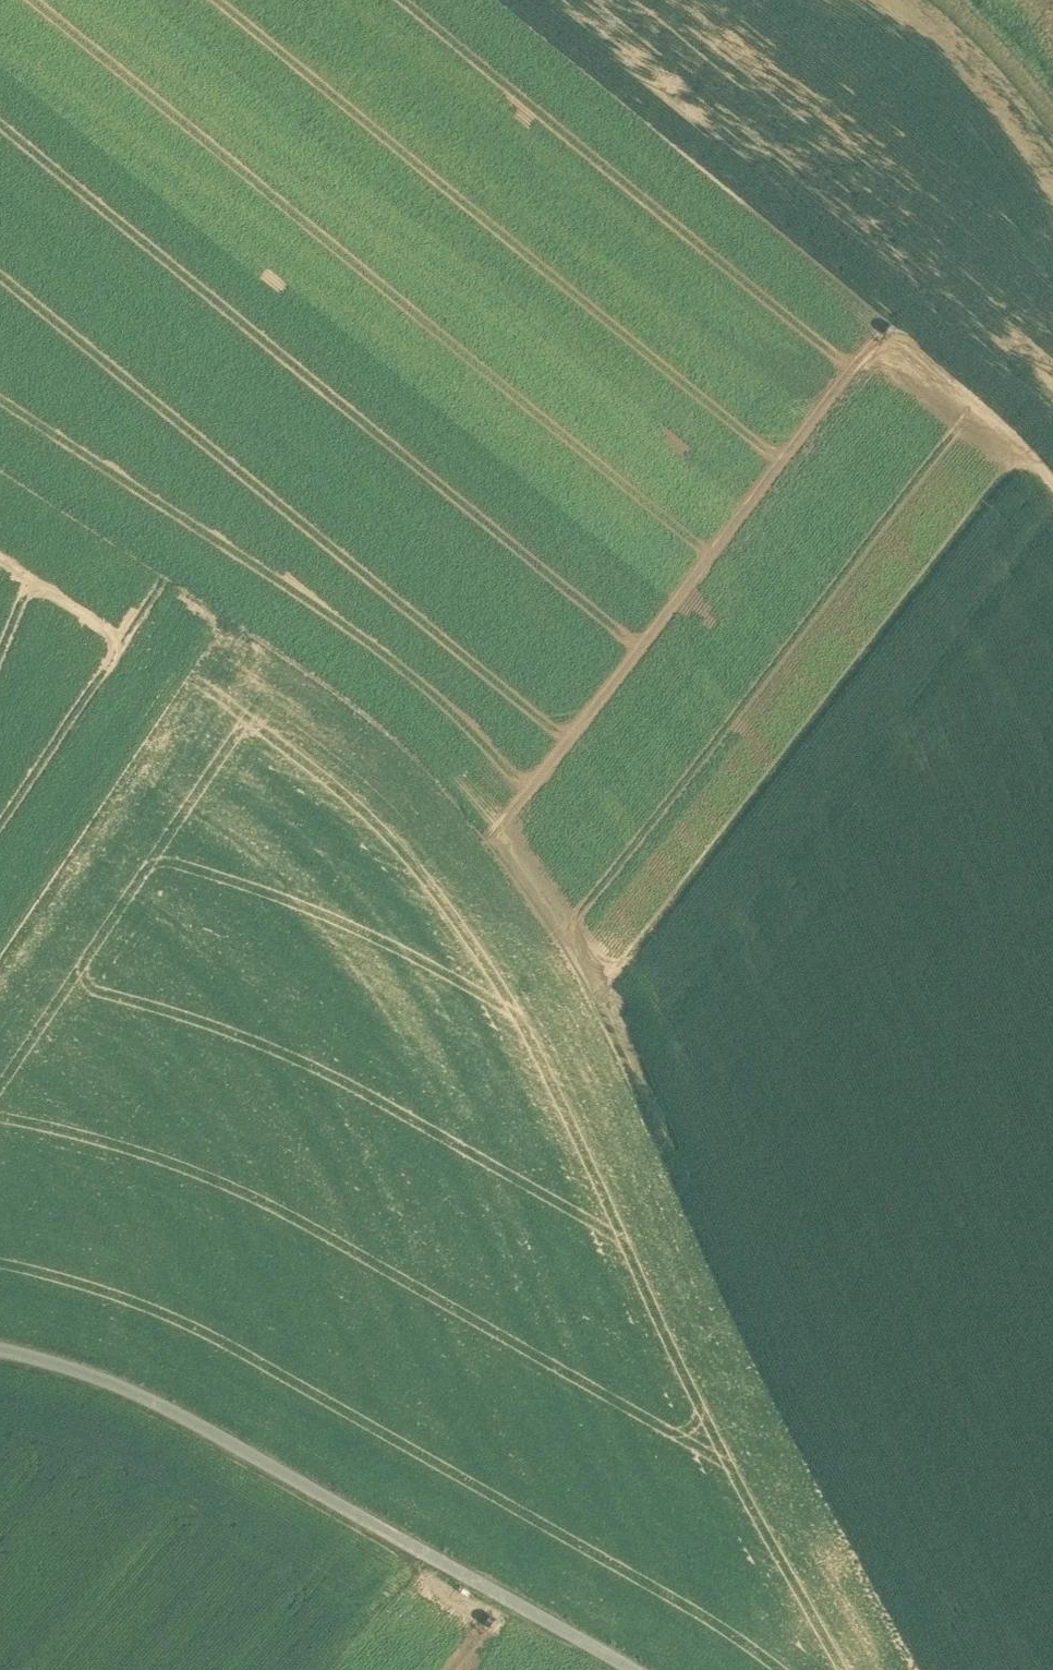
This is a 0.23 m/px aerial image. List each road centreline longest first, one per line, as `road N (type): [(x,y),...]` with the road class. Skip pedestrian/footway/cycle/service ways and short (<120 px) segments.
road 1 (unclassified): [(635,1669),(287,1468),(0,1348)]

